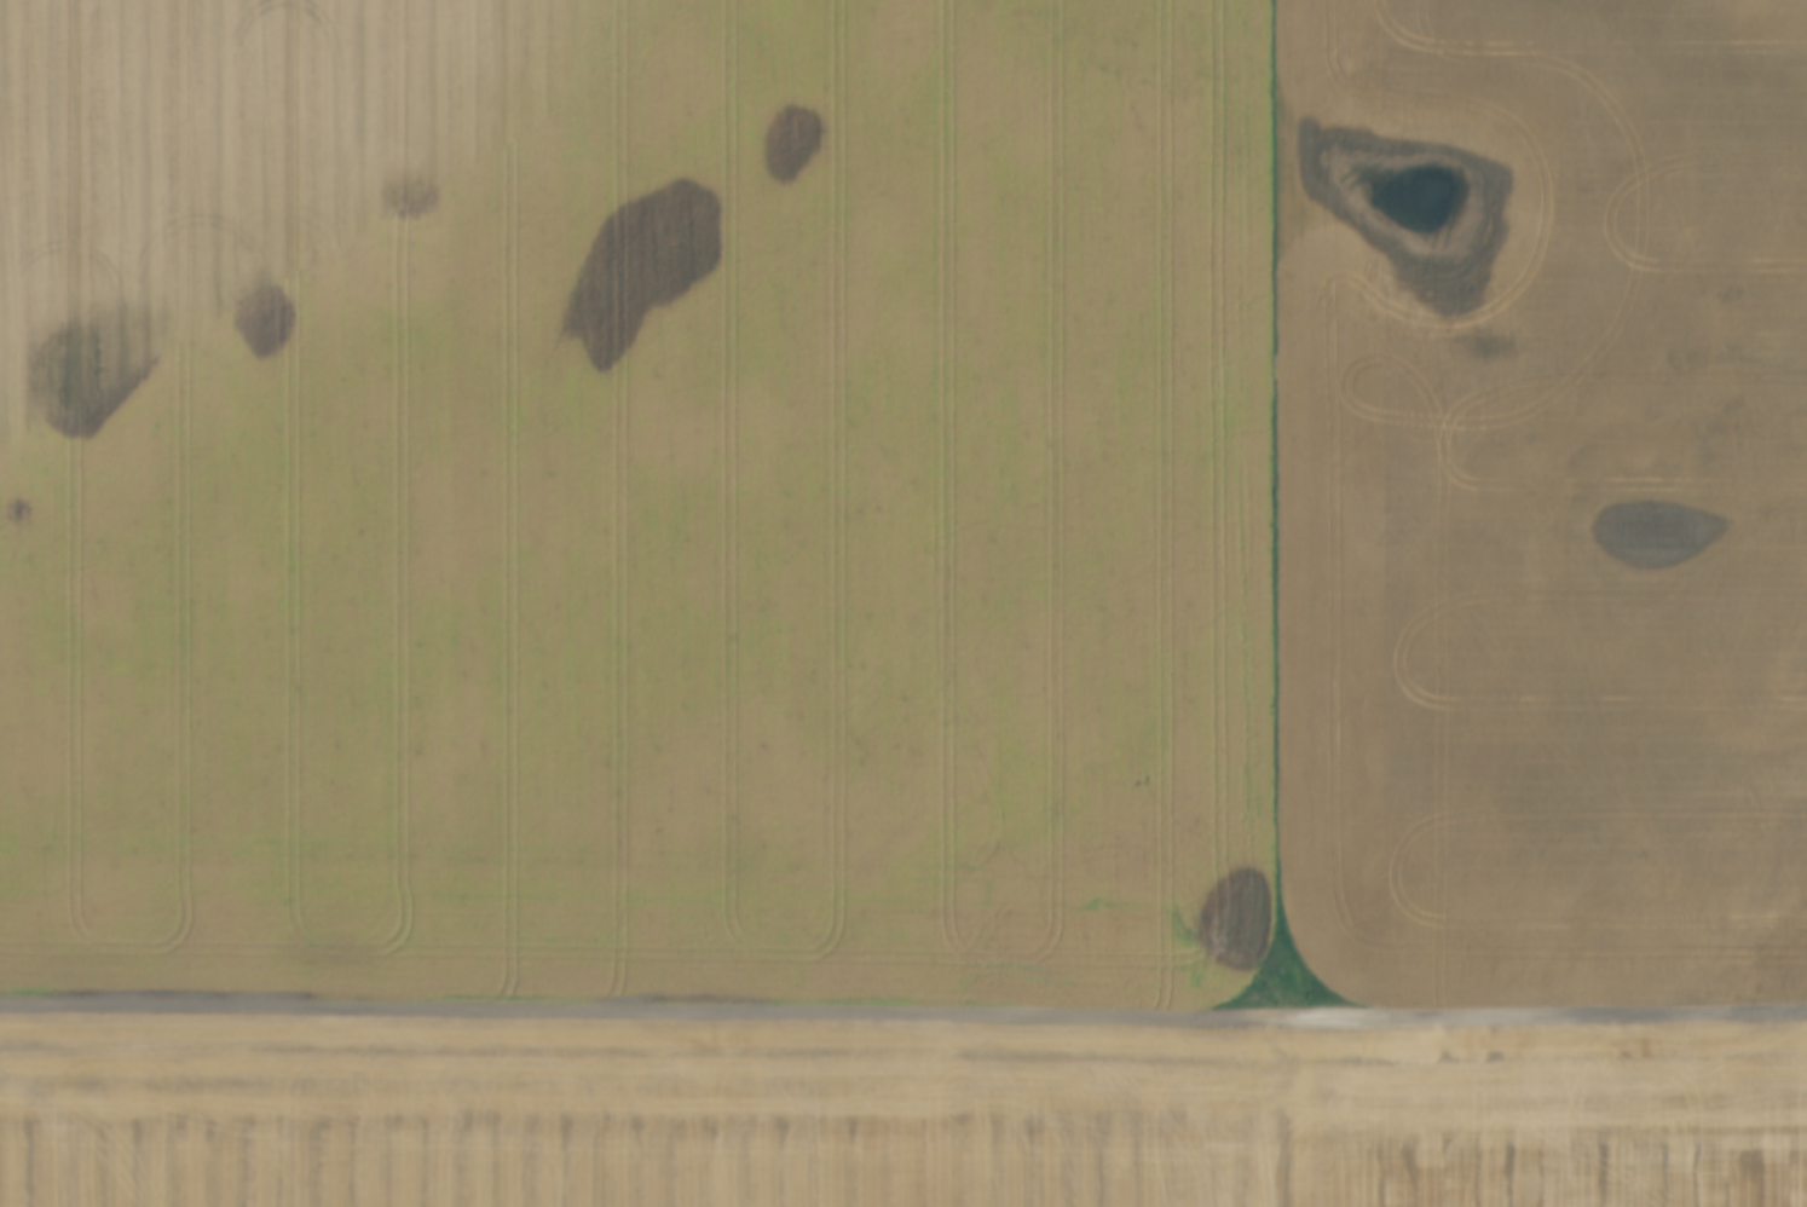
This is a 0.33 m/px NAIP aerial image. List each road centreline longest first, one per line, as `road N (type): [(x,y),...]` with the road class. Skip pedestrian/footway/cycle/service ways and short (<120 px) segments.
road 1 (track): [(0,1002),(1806,1005)]

